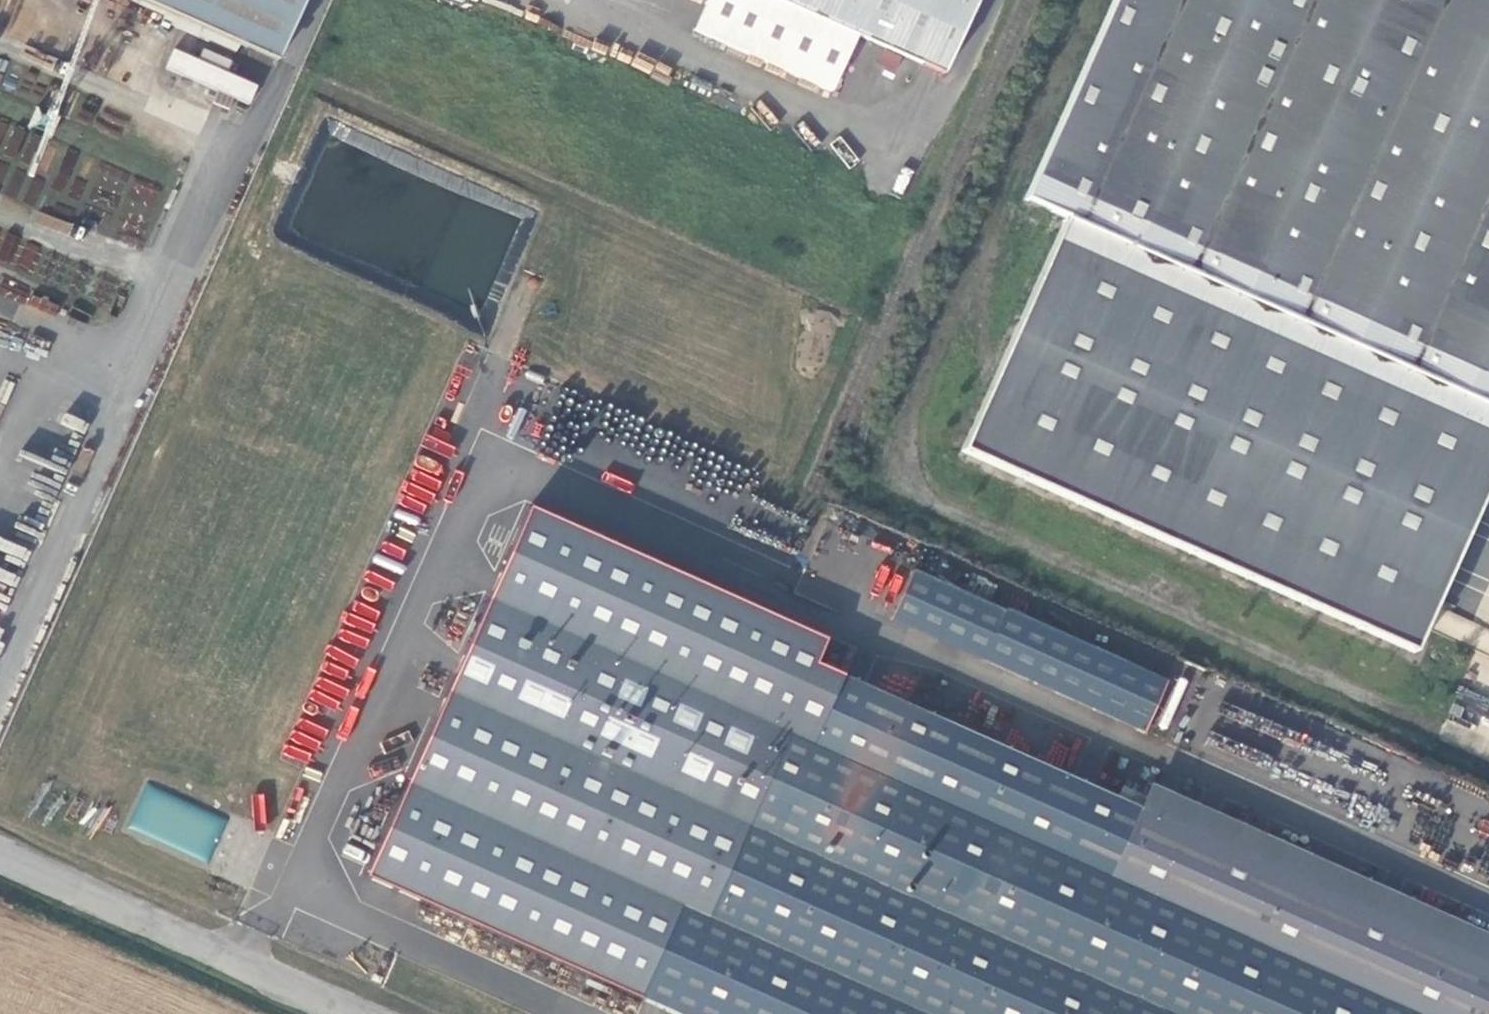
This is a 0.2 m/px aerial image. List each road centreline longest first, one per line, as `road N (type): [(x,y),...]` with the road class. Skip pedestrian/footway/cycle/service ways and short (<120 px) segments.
road 1 (unclassified): [(355,1013),(0,854)]

